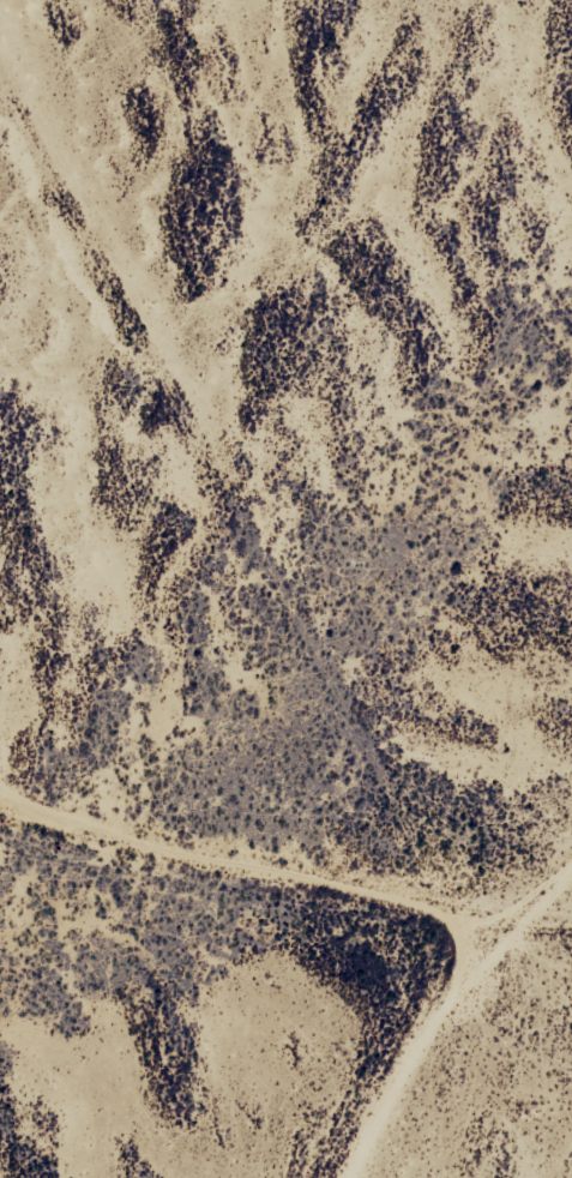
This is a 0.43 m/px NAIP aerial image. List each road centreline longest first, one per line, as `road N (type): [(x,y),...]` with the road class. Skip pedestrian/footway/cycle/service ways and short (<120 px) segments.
road 1 (track): [(571,931),(373,932),(0,849)]

